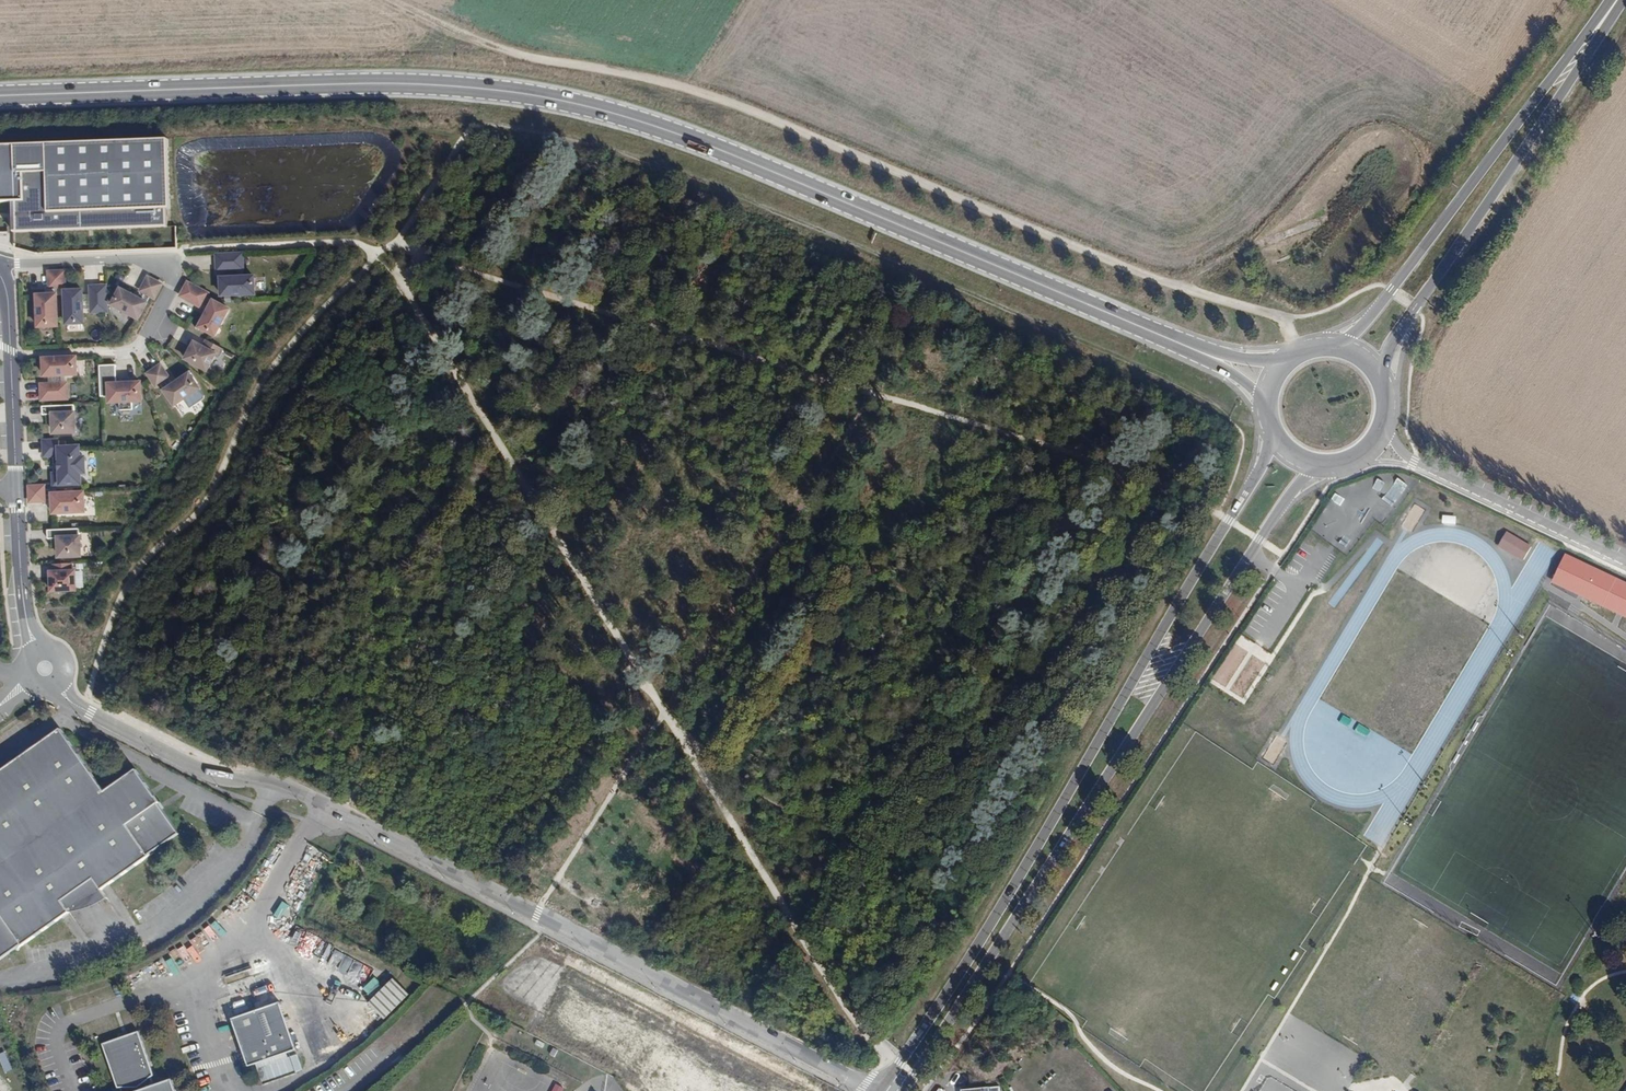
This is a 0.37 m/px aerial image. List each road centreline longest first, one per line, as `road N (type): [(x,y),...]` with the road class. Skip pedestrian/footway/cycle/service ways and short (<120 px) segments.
road 1 (primary): [(1218,359),(736,155),(586,104),(410,83),(0,96)]
road 2 (track): [(1301,351),(1287,320),(1113,260),(707,95),(533,59),(385,0)]
road 3 (residential): [(881,1090),(294,790),(209,774),(71,704),(45,668)]
road 4 (secondary): [(1274,436),(1040,842),(884,1090)]
road 5 (secondary): [(904,1090),(1284,505),(1323,468)]
road 6 (primary): [(1590,41),(1394,290),(1351,336),(1329,344)]
road 7 (primary): [(1385,380),(1392,346),(1590,41)]
road 8 (residential): [(0,269),(164,262),(175,273),(173,289),(139,346),(97,351)]
road 9 (residential): [(1625,565),(1414,462),(1385,432)]
road 10 (residential): [(17,486),(0,280)]
road 11 (residential): [(45,668),(23,595),(17,486)]

